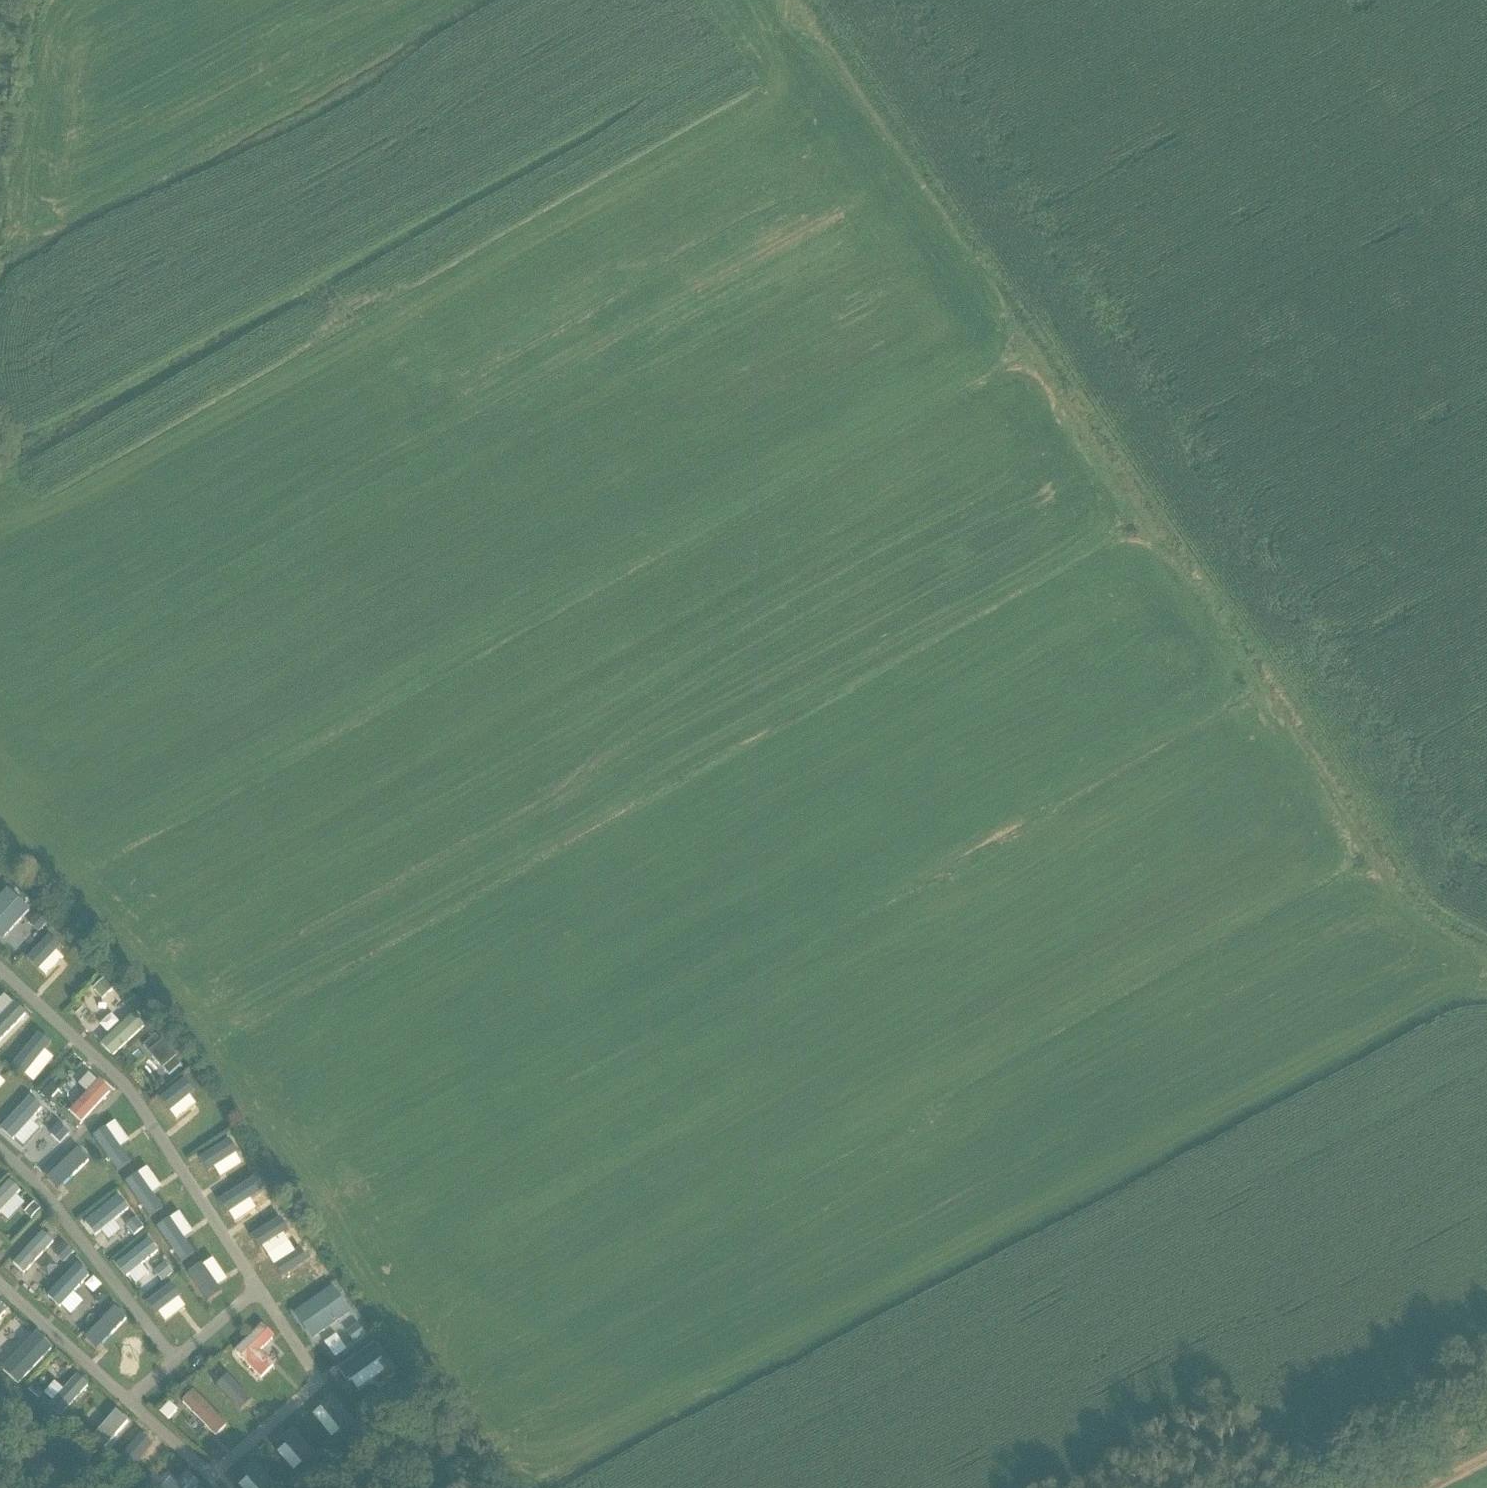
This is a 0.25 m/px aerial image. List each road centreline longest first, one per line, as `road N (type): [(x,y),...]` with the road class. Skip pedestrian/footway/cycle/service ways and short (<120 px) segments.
road 1 (track): [(1486,1427),(1371,1487)]

